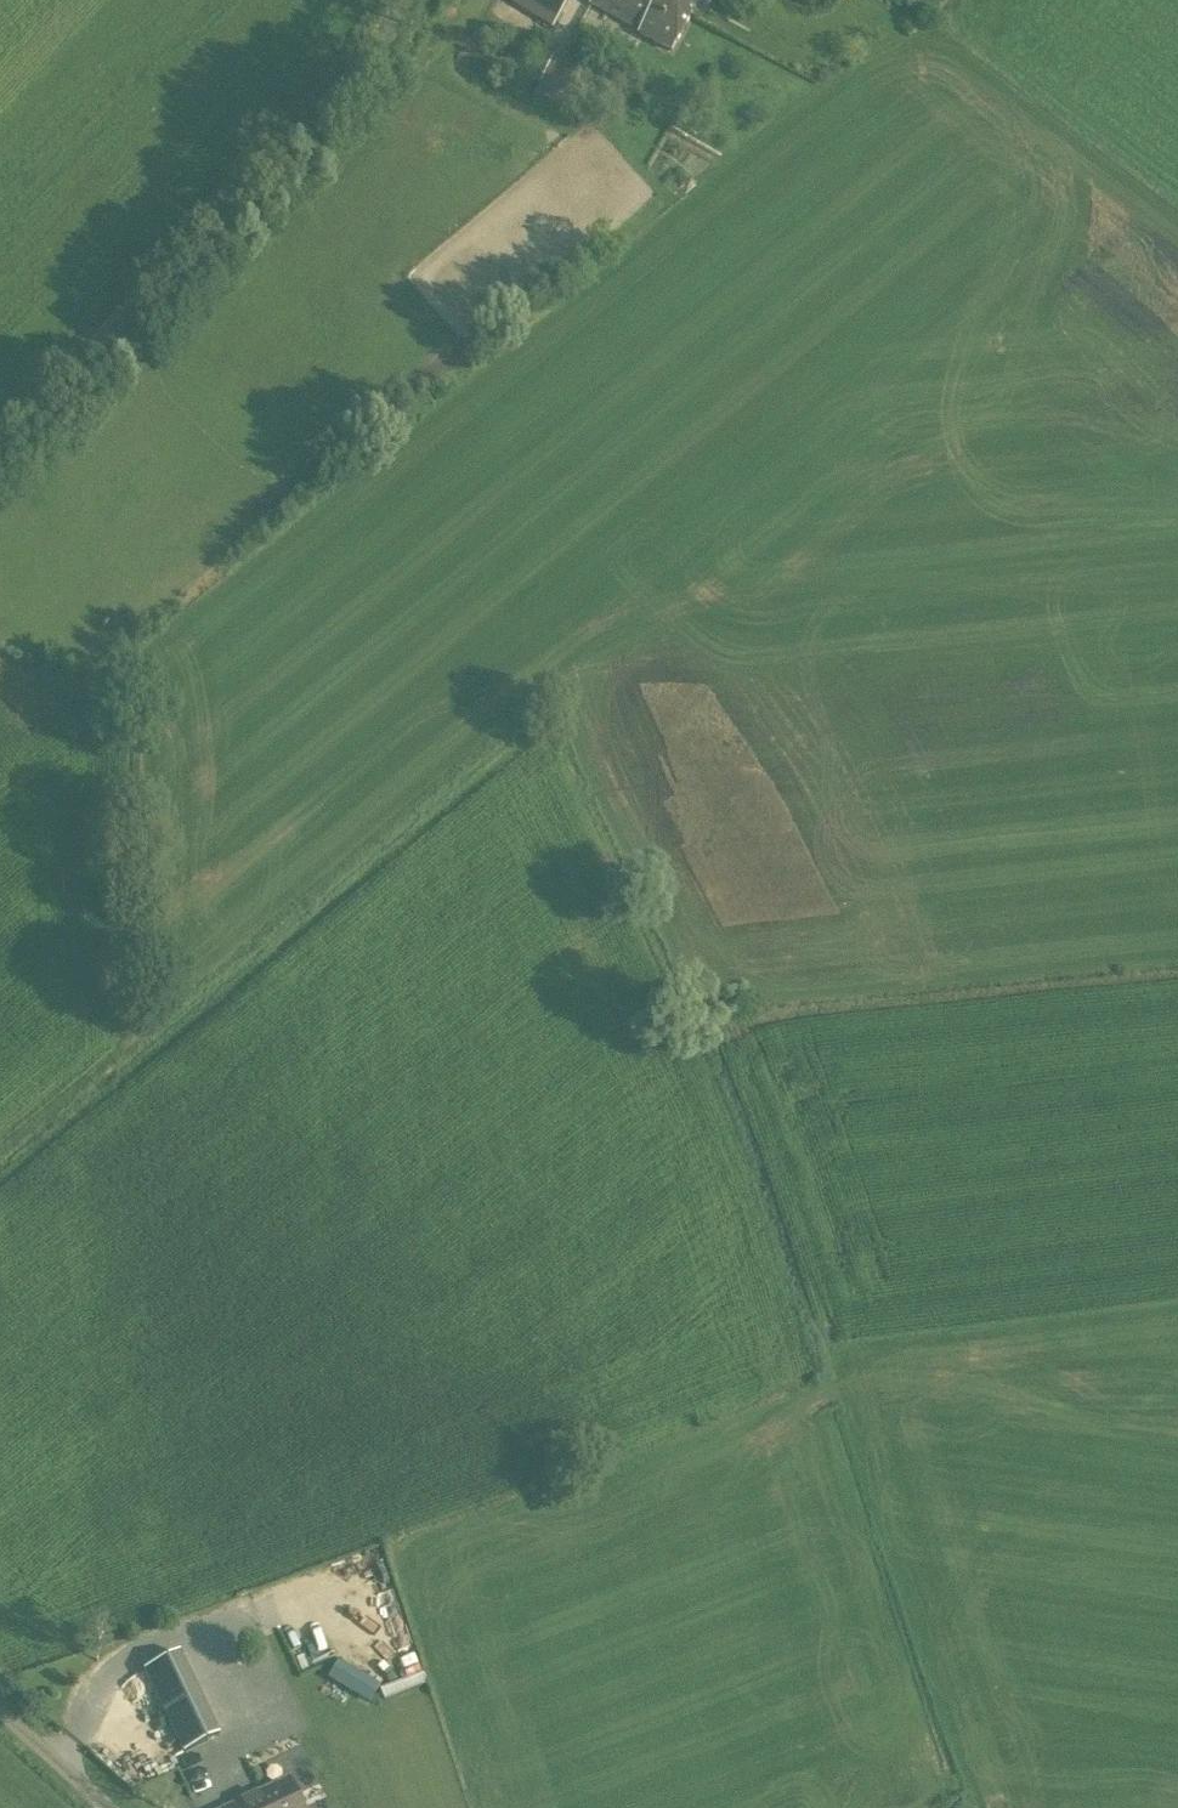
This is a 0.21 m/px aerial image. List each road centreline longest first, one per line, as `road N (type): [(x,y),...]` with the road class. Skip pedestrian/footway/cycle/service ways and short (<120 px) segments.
road 1 (unclassified): [(0,448),(343,92),(405,0)]
road 2 (unclassified): [(0,1714),(102,1807)]

